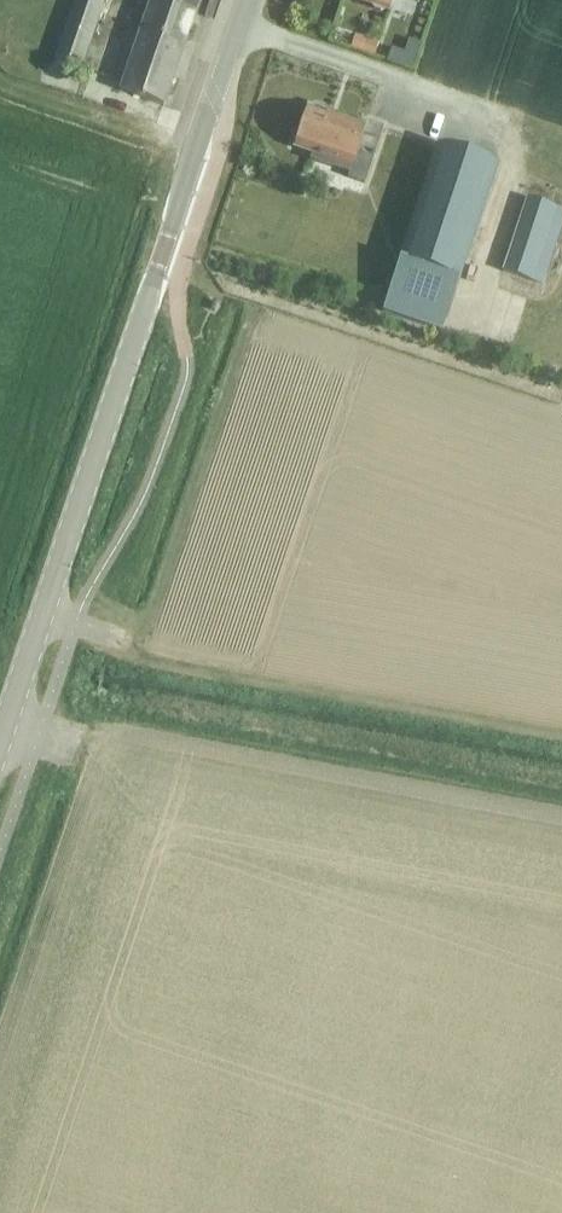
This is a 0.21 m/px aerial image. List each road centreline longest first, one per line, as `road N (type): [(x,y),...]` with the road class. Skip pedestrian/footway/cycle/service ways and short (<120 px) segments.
road 1 (secondary): [(0,743),(247,0)]

